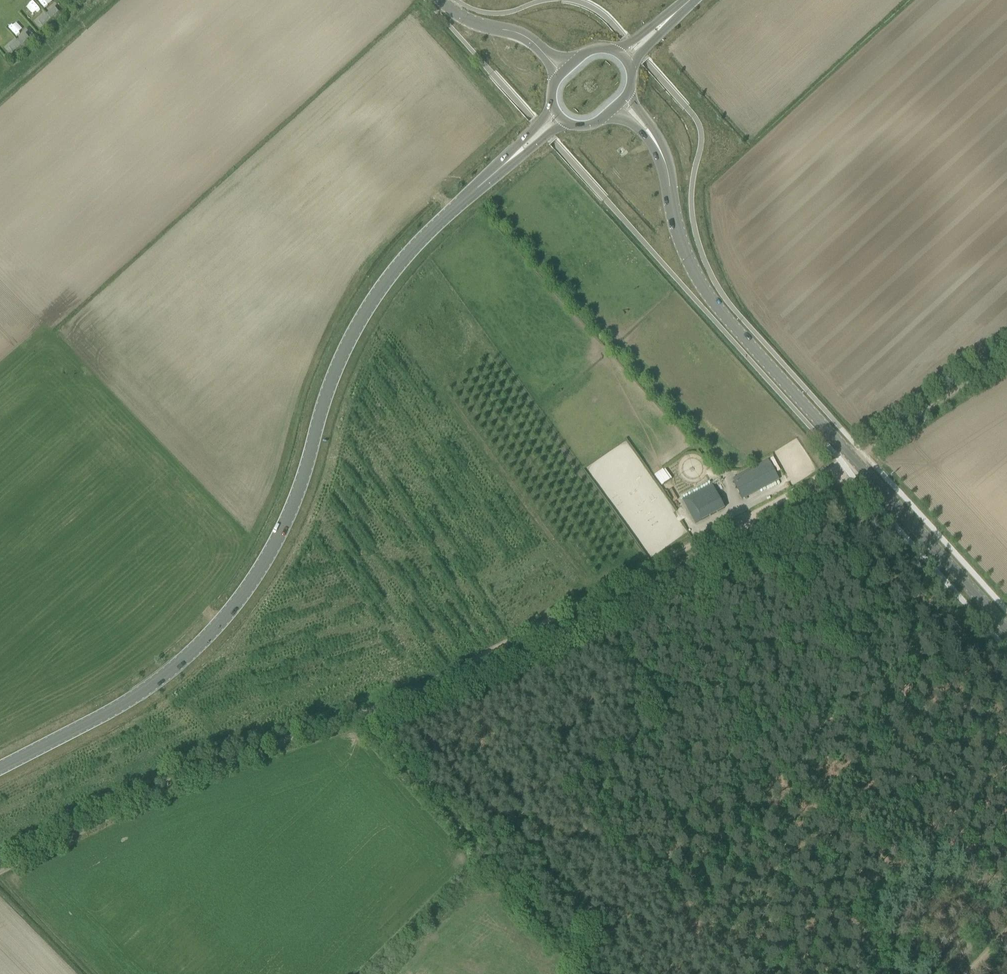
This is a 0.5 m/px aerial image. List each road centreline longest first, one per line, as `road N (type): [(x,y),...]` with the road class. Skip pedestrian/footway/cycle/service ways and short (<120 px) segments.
road 1 (secondary): [(0,767),(148,687),(246,591),(298,495),(337,364),(379,287),(512,157)]
road 2 (tertiary): [(1006,627),(703,287),(676,229),(653,138)]
road 3 (track): [(366,712),(461,672),(853,459)]
road 4 (track): [(366,712),(167,781),(0,872)]
road 5 (track): [(595,973),(372,731),(366,712)]
road 6 (track): [(1006,357),(865,453)]
road 7 (tertiary): [(562,73),(528,38),(467,19),(441,0)]

